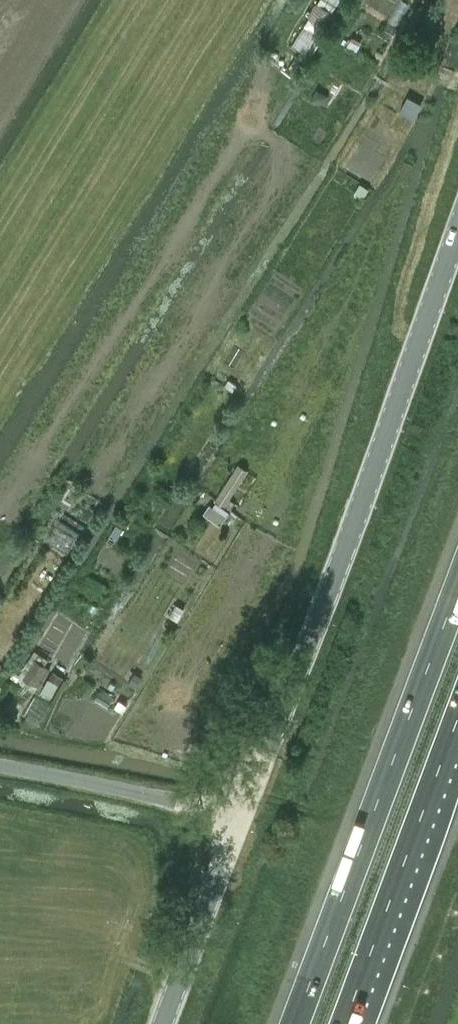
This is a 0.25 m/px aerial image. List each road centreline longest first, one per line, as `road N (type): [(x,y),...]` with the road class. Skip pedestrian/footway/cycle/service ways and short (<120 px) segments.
road 1 (tertiary): [(239,816),(457,229)]
road 2 (motorway): [(457,585),(295,1023)]
road 3 (motorway): [(345,1023),(457,719)]
road 4 (unclassified): [(0,768),(239,816)]
road 5 (tertiary): [(239,816),(162,1023)]

